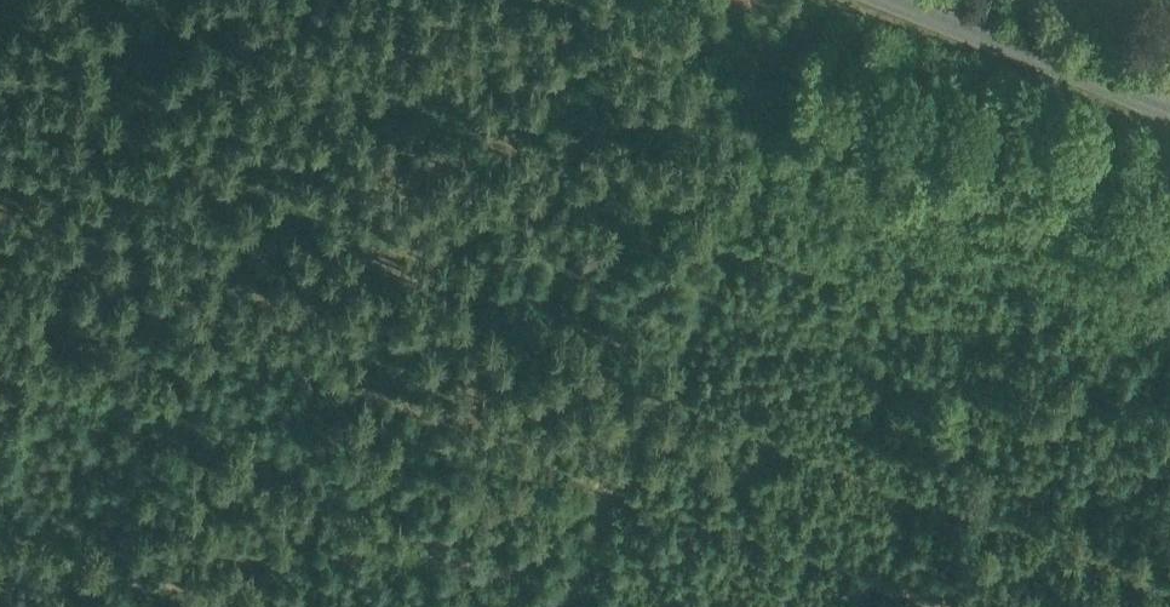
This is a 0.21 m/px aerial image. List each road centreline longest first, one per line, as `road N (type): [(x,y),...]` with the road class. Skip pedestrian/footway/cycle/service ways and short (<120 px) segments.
road 1 (unclassified): [(905,0),(1169,105)]

